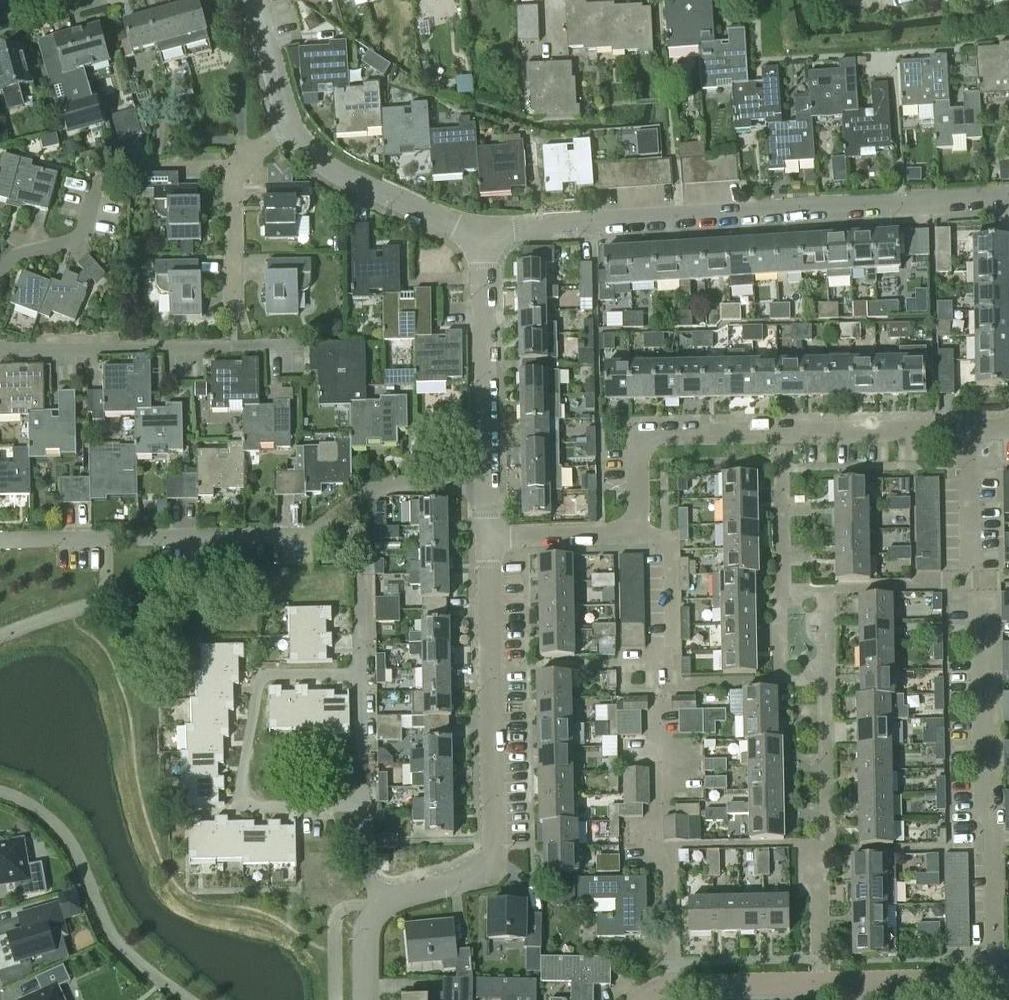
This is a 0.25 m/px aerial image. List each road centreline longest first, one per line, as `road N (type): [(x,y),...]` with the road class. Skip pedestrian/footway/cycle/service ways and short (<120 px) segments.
road 1 (residential): [(1008,428),(649,435),(634,451),(635,535),(487,538)]
road 2 (residential): [(480,232),(1008,196)]
road 3 (residential): [(482,480),(374,493),(304,535),(0,541)]
road 4 (residential): [(381,907),(469,879),(488,862),(487,538)]
road 5 (residential): [(996,983),(985,599)]
road 6 (residential): [(0,353),(301,348)]
road 7 (residential): [(668,990),(669,869),(655,856),(654,698)]
road 8 (residential): [(482,480),(480,232)]
road 9 (residential): [(236,809),(259,678),(360,675)]
road 10 (residential): [(287,126),(331,170),(480,232)]
road 11 (residential): [(236,310),(232,183),(287,126)]
road 12 (residential): [(856,986),(668,990)]
road 13 (residential): [(996,983),(856,986)]
road 14 (residential): [(360,675),(362,807)]
road 15 (residential): [(253,0),(287,126)]
road 16 (residential): [(236,809),(362,807)]

